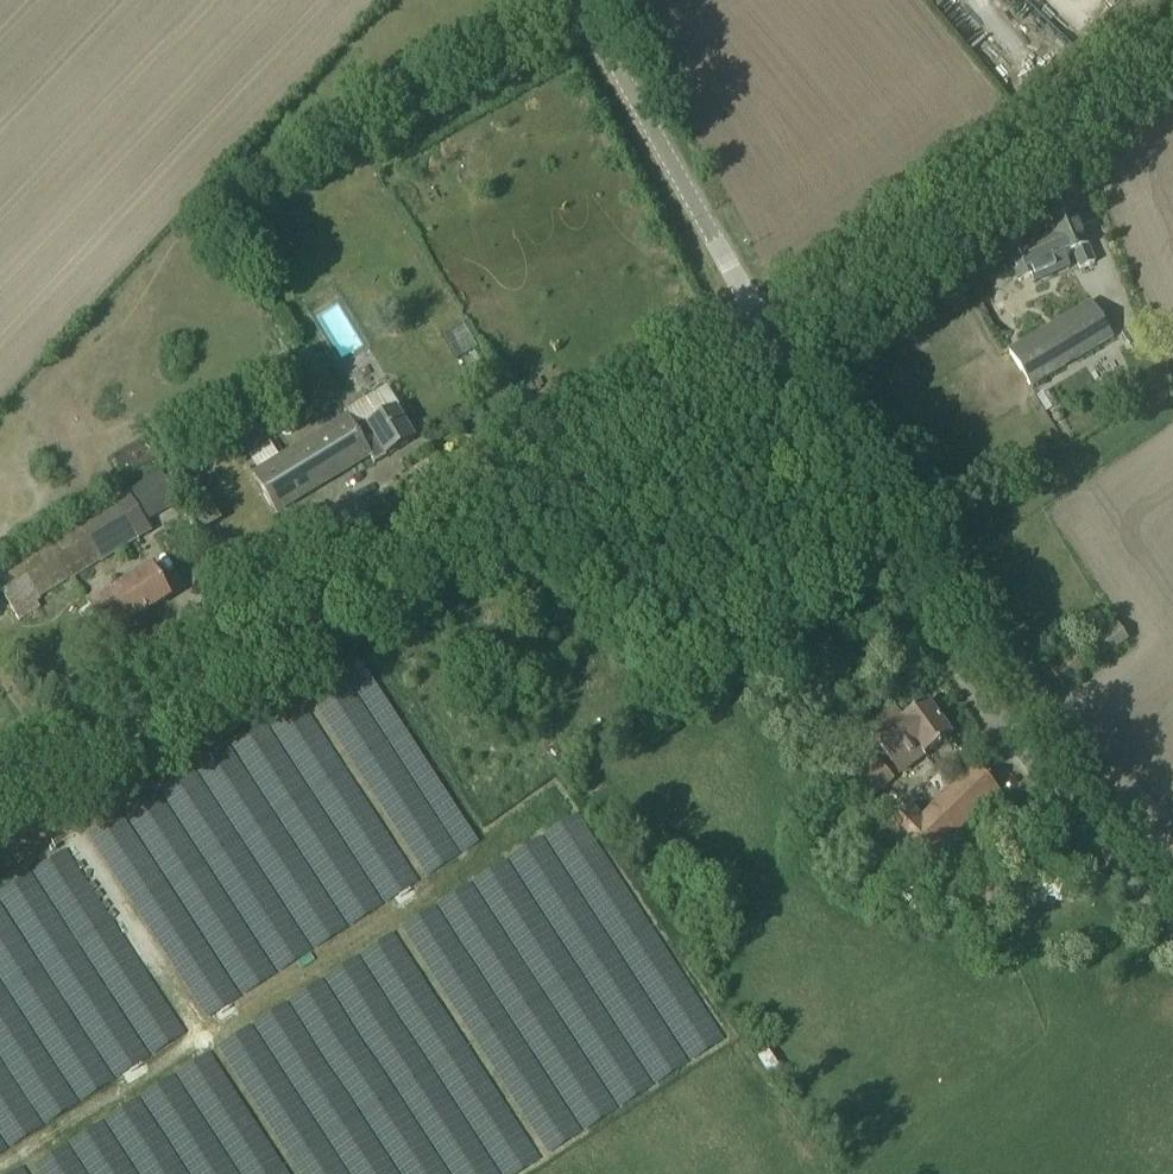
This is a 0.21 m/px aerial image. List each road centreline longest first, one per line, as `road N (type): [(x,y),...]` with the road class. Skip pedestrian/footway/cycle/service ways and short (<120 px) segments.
road 1 (tertiary): [(0,812),(763,353)]
road 2 (unclassified): [(1172,927),(999,729),(763,353)]
road 3 (tertiary): [(763,353),(866,289),(1172,42)]
road 4 (tertiary): [(763,353),(723,261),(575,0)]

